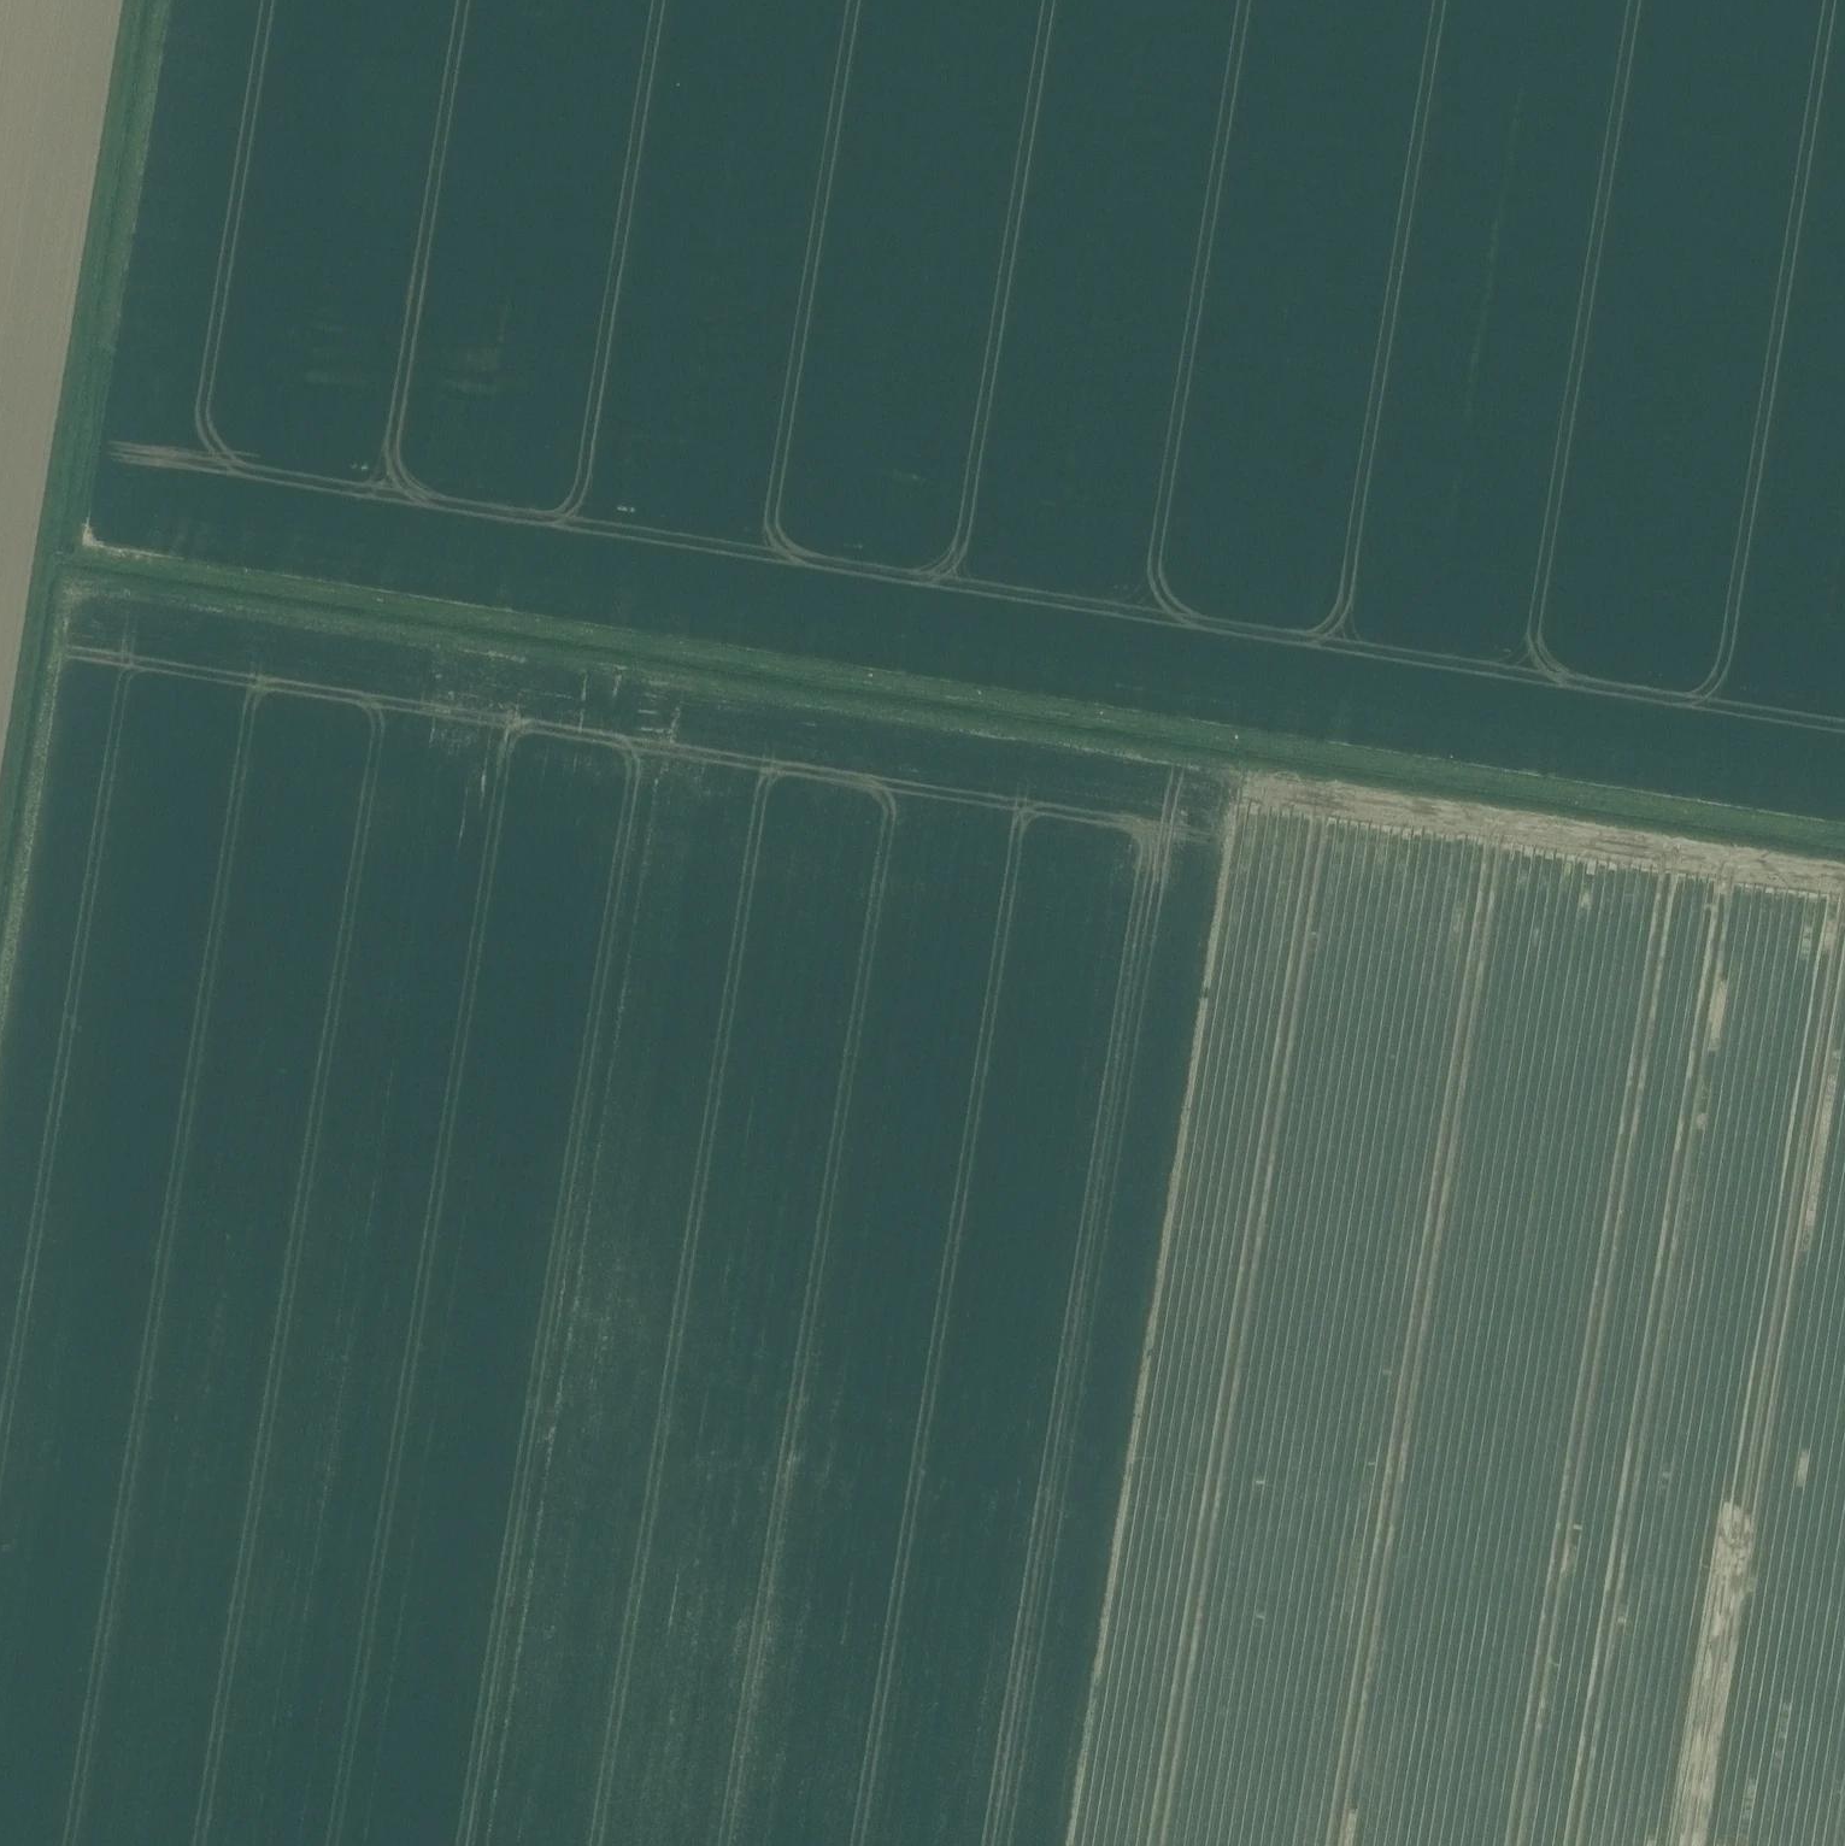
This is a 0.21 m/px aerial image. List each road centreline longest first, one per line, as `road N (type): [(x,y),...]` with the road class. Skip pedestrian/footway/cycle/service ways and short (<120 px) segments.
road 1 (track): [(1711,1845),(1755,1602)]

